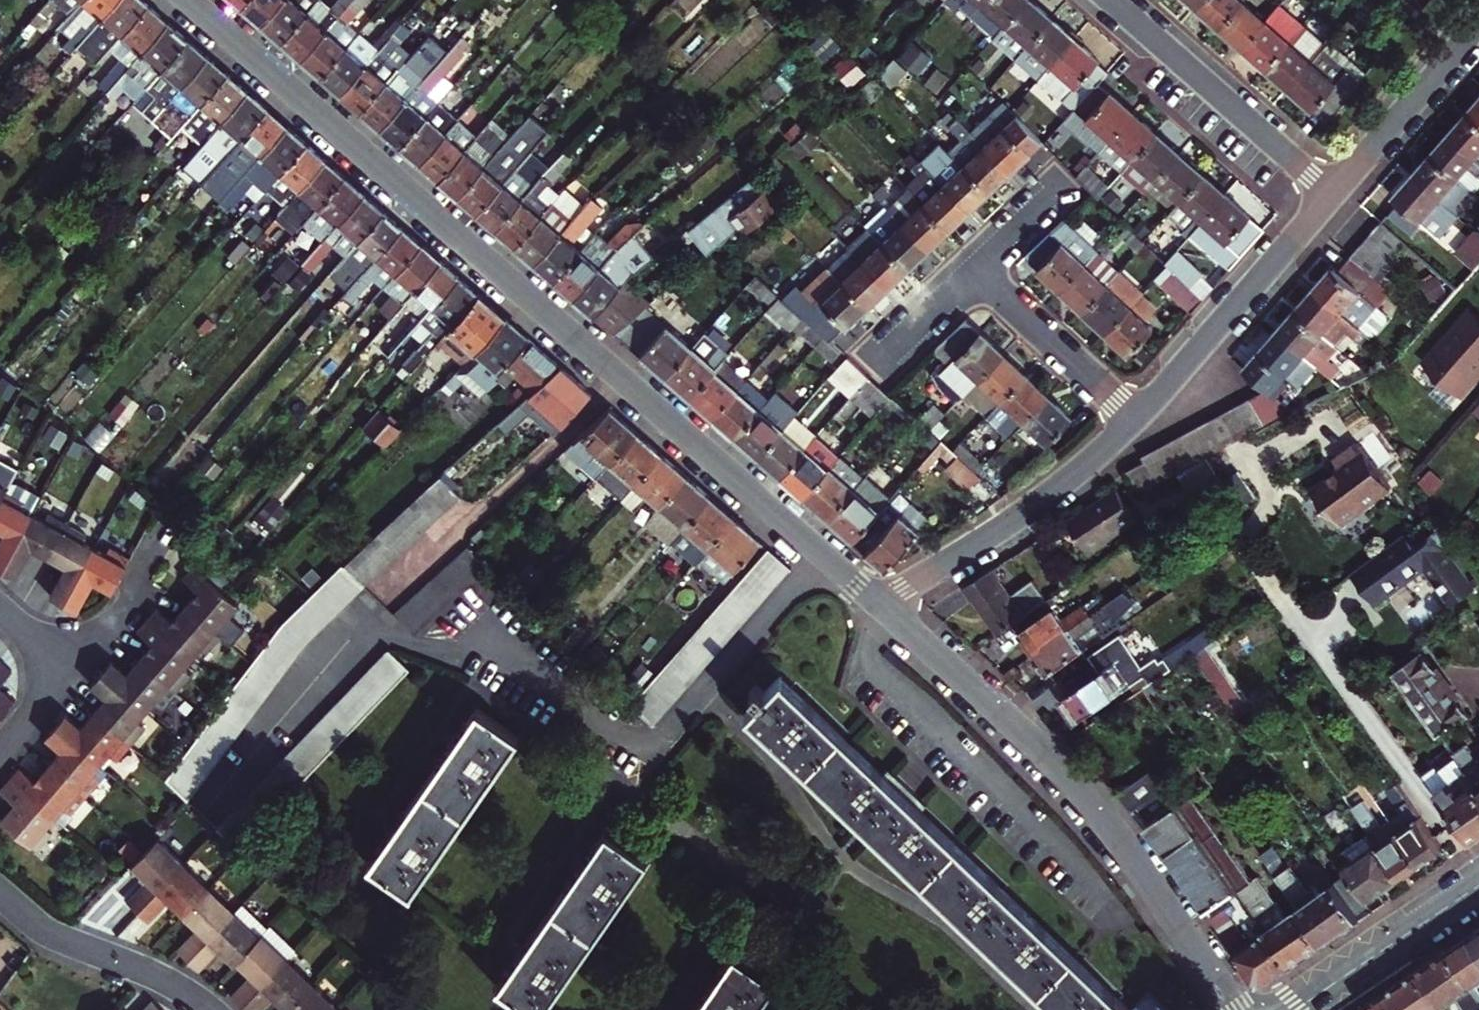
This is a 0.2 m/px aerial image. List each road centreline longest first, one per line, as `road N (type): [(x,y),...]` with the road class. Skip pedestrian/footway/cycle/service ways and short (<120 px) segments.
road 1 (residential): [(877,602),(184,0)]
road 2 (residential): [(1241,1009),(1069,774),(877,602)]
road 3 (residential): [(877,602),(1049,494),(1135,416)]
road 4 (residential): [(1135,416),(1333,192)]
road 5 (residential): [(1333,192),(1113,0)]
road 6 (residential): [(0,892),(47,930),(173,984),(212,1009)]
road 7 (residential): [(1333,192),(1478,21)]
road 8 (secondary): [(1298,1009),(1478,886)]
road 9 (residential): [(1135,416),(975,268)]
road 10 (residential): [(71,668),(174,534)]
road 11 (residential): [(975,268),(876,364)]

